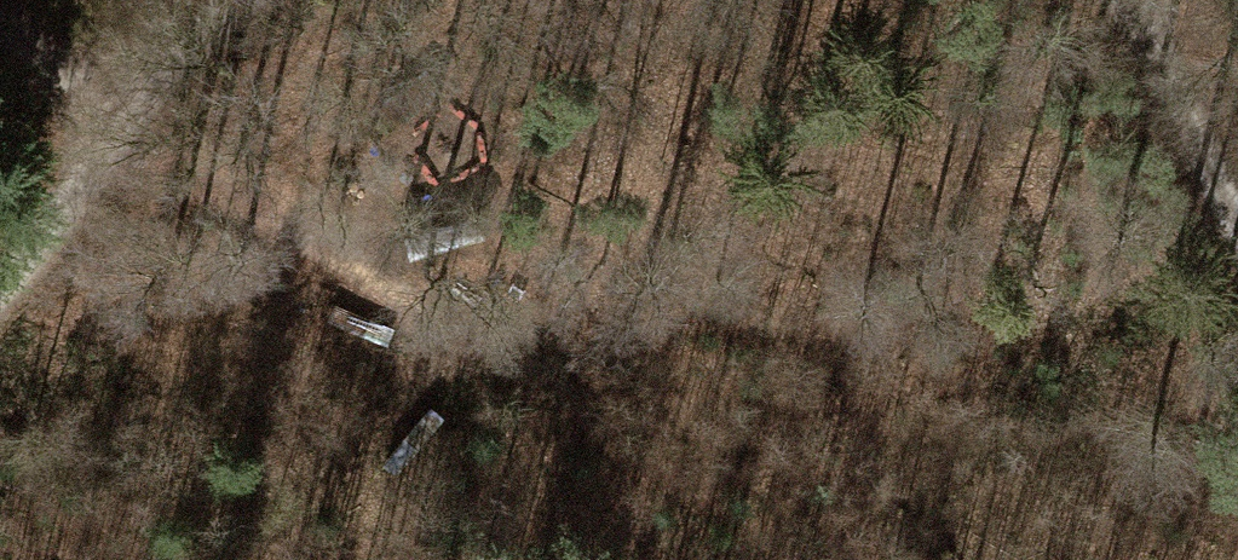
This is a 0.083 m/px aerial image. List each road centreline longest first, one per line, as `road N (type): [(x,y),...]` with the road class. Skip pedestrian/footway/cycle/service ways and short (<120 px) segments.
road 1 (track): [(752,430),(703,469),(651,466),(535,375),(183,173),(11,22)]
road 2 (track): [(249,0),(113,118),(0,283)]
road 3 (track): [(30,249),(35,113),(11,22),(0,10)]
road 4 (track): [(1237,210),(1138,0)]

